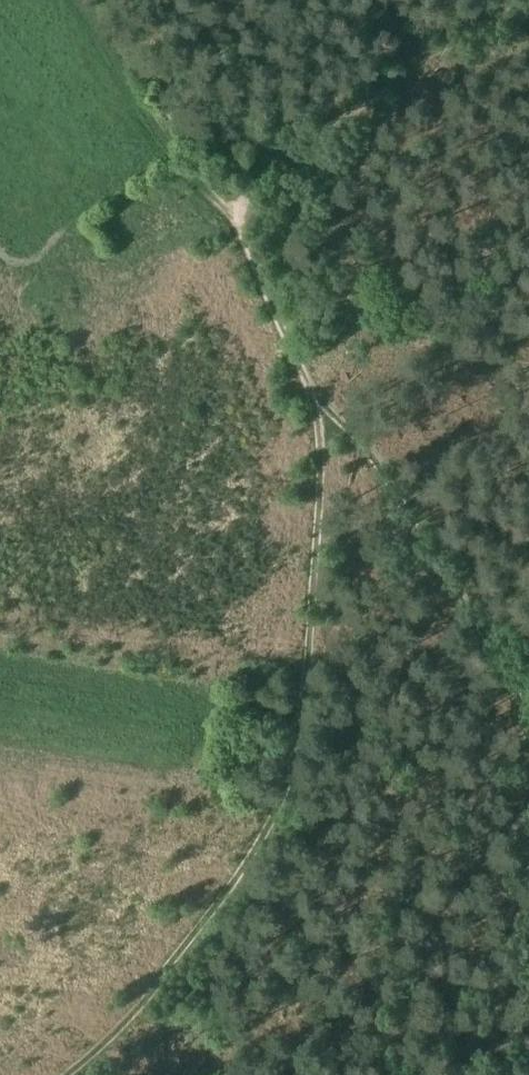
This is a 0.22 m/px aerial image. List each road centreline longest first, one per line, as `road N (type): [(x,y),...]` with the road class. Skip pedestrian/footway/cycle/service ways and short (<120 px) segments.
road 1 (track): [(270,164),(247,198),(246,234),(310,378),(321,451),(310,673),(298,731),(281,787),(215,917),(113,1038),(68,1074)]
road 2 (track): [(310,378),(528,699)]

